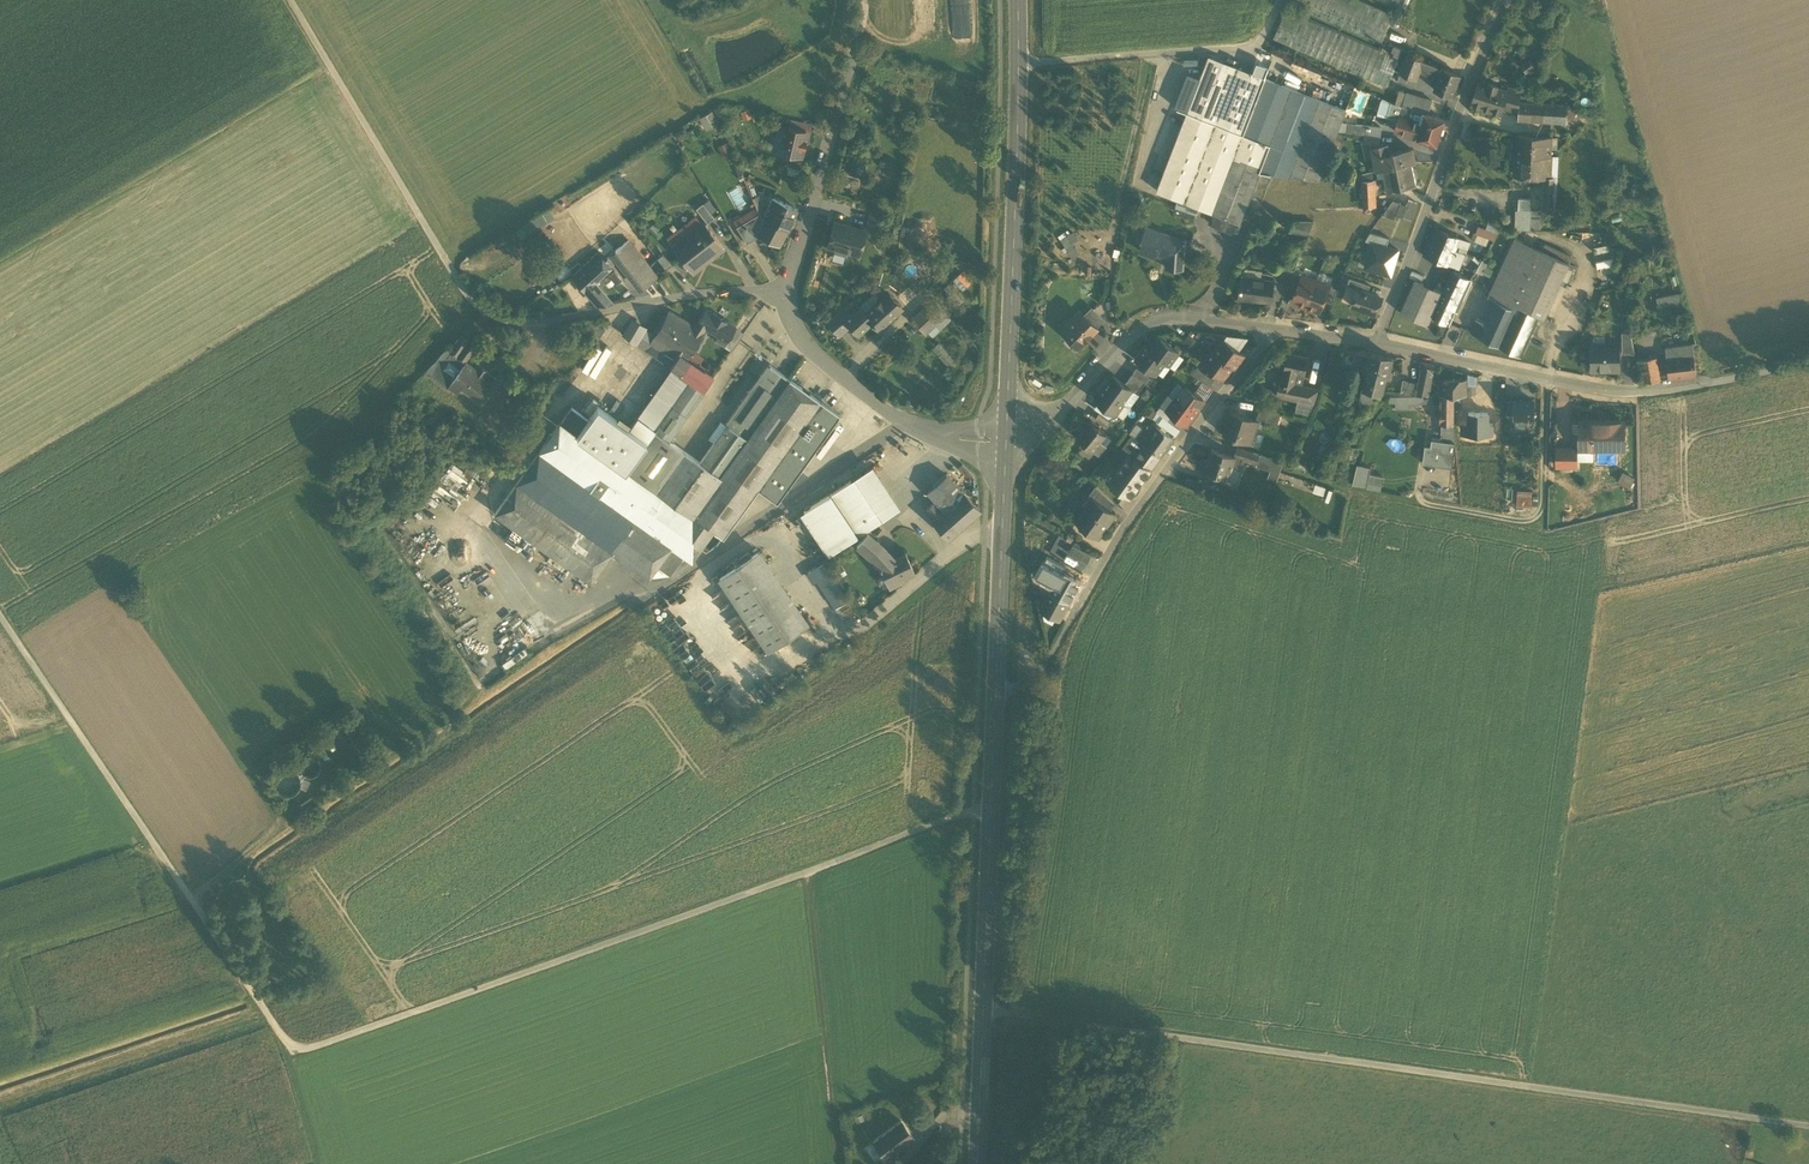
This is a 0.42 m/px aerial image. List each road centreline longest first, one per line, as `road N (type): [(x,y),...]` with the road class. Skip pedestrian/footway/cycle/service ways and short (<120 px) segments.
road 1 (track): [(0,615),(295,1052),(990,809)]
road 2 (track): [(1808,1127),(983,1010)]
road 3 (secondary): [(977,1163),(996,692)]
road 4 (residential): [(1279,329),(1120,534),(1052,658),(1026,684),(996,692)]
road 5 (track): [(1547,379),(1542,524),(1349,490),(1290,470)]
road 6 (secondary): [(1007,436),(1018,61)]
road 7 (residential): [(1376,344),(1505,0)]
road 8 (residential): [(1715,384),(1633,397),(1376,344)]
road 9 (track): [(467,295),(290,0)]
road 10 (residential): [(786,293),(681,295),(540,323),(505,320),(467,295)]
road 11 (residential): [(1279,329),(1178,319),(1137,333),(1059,411),(1007,436)]
road 12 (residential): [(786,293),(864,0)]
road 13 (track): [(840,1163),(806,871)]
road 14 (residential): [(1007,436),(982,439),(907,427),(826,365),(786,293)]
road 15 (secondary): [(996,692),(1007,436)]
road 16 (unclassified): [(1262,44),(1018,61)]
road 17 (track): [(187,891),(298,818)]

